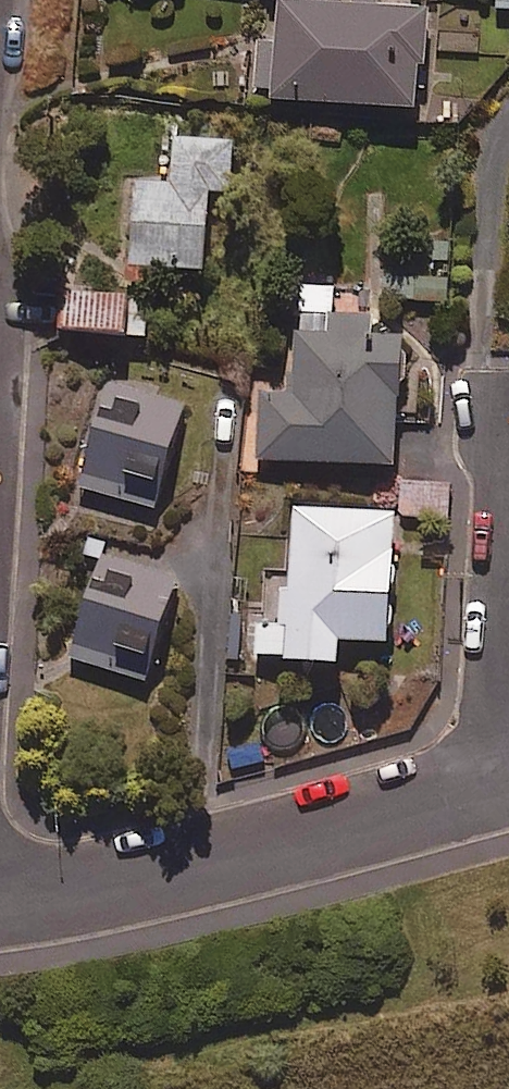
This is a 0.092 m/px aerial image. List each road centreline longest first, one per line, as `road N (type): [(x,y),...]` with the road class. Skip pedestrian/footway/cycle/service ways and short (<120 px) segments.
road 1 (residential): [(499,781),(98,888),(0,904)]
road 2 (residential): [(499,781),(508,514)]

